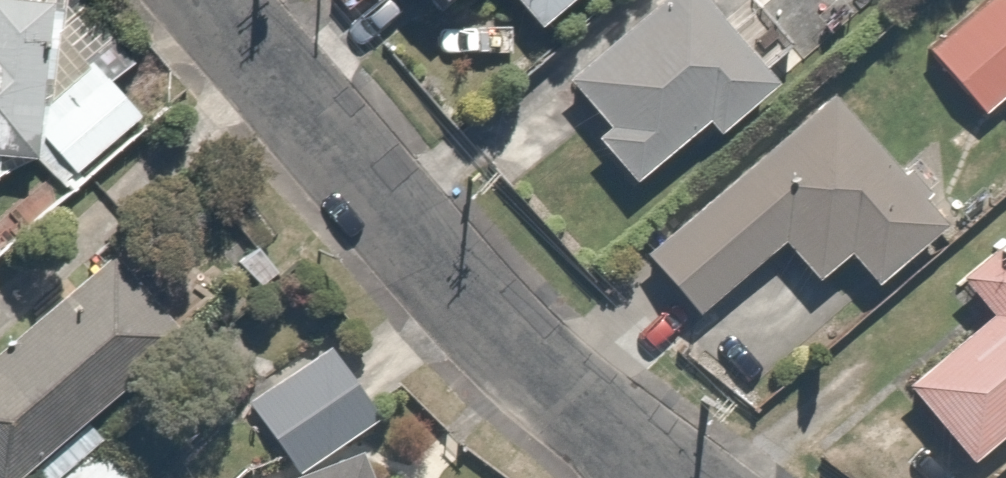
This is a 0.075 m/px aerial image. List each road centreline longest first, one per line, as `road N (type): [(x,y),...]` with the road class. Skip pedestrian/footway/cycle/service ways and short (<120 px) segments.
road 1 (residential): [(675,477),(226,0)]

